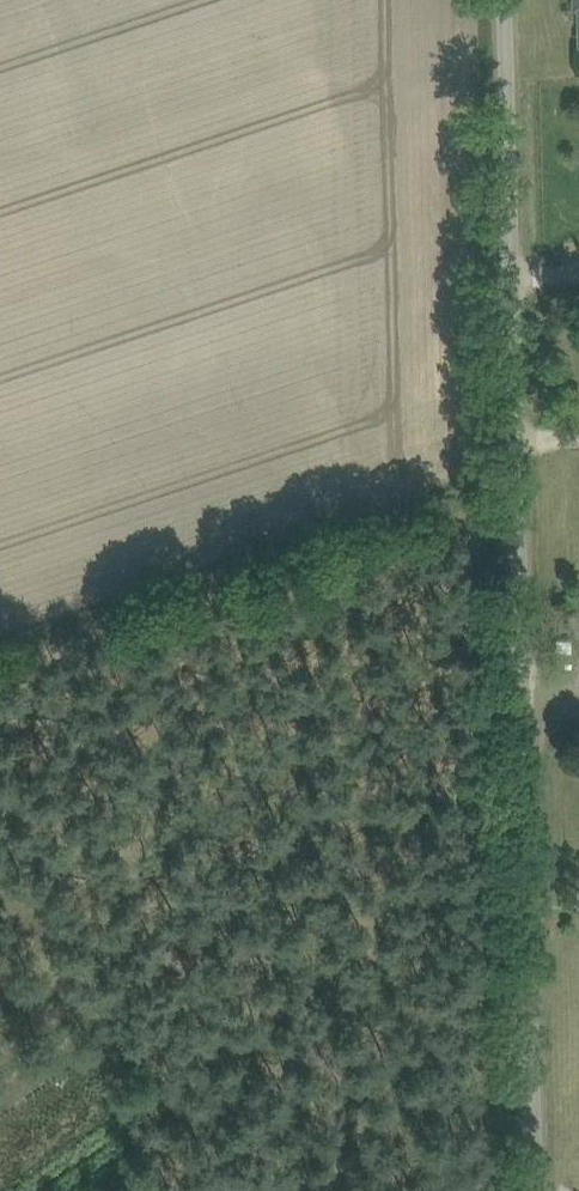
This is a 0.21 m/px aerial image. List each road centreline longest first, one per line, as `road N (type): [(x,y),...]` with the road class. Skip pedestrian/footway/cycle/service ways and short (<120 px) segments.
road 1 (unclassified): [(539,1190),(505,0)]

